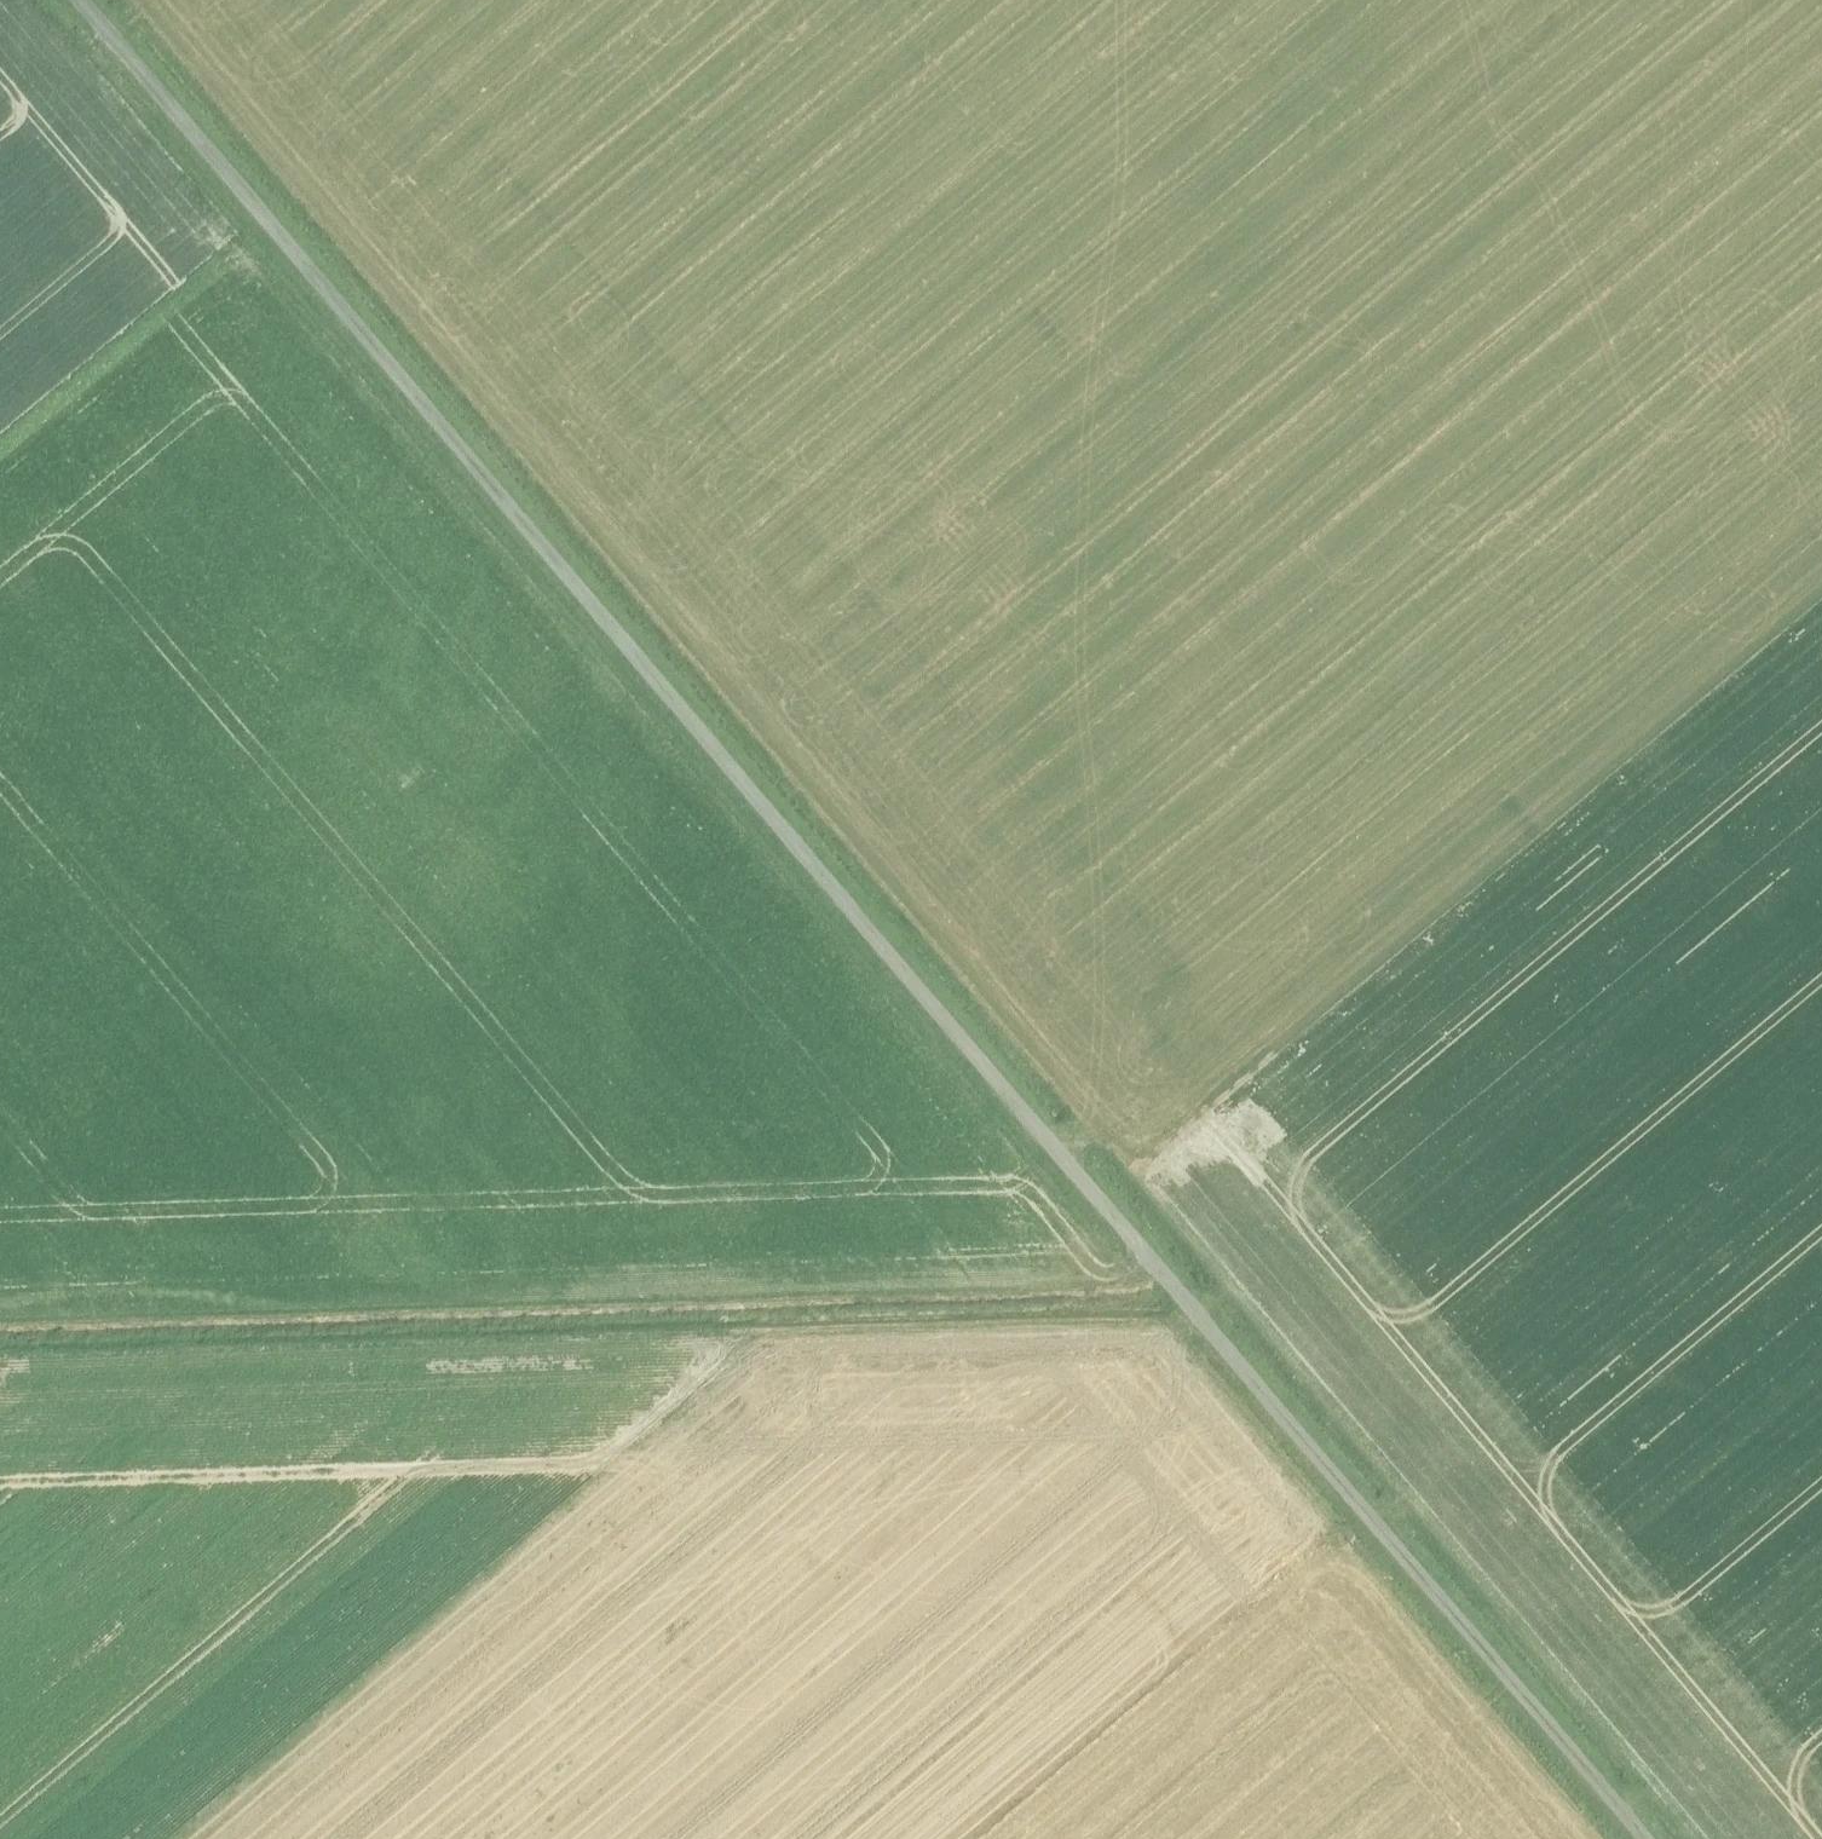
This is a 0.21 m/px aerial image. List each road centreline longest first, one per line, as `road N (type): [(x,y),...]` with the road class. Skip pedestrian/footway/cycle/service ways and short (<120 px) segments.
road 1 (track): [(1637,1838),(1301,1431),(81,0)]

